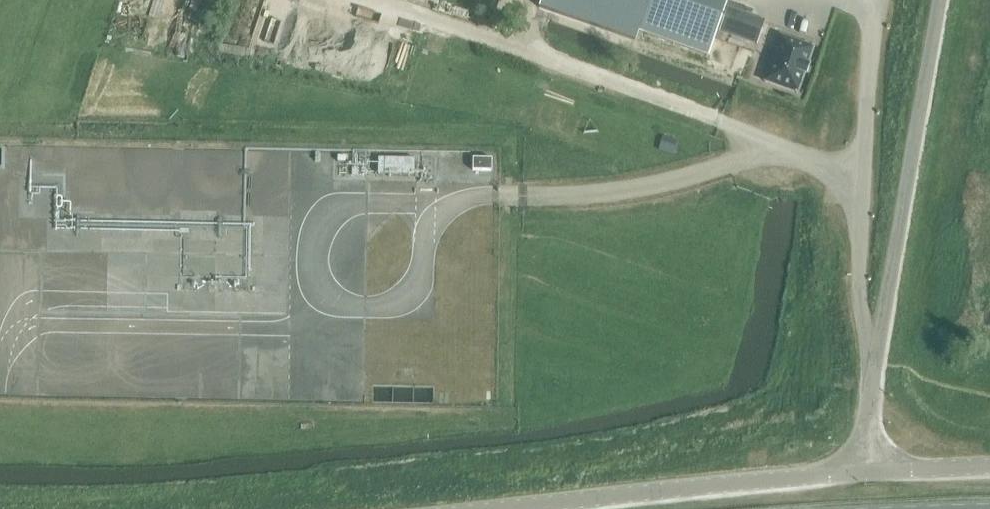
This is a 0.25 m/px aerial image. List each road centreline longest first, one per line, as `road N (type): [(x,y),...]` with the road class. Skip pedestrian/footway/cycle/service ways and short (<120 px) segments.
road 1 (tertiary): [(876,471),(881,339),(944,0)]
road 2 (tertiary): [(876,471),(512,508)]

